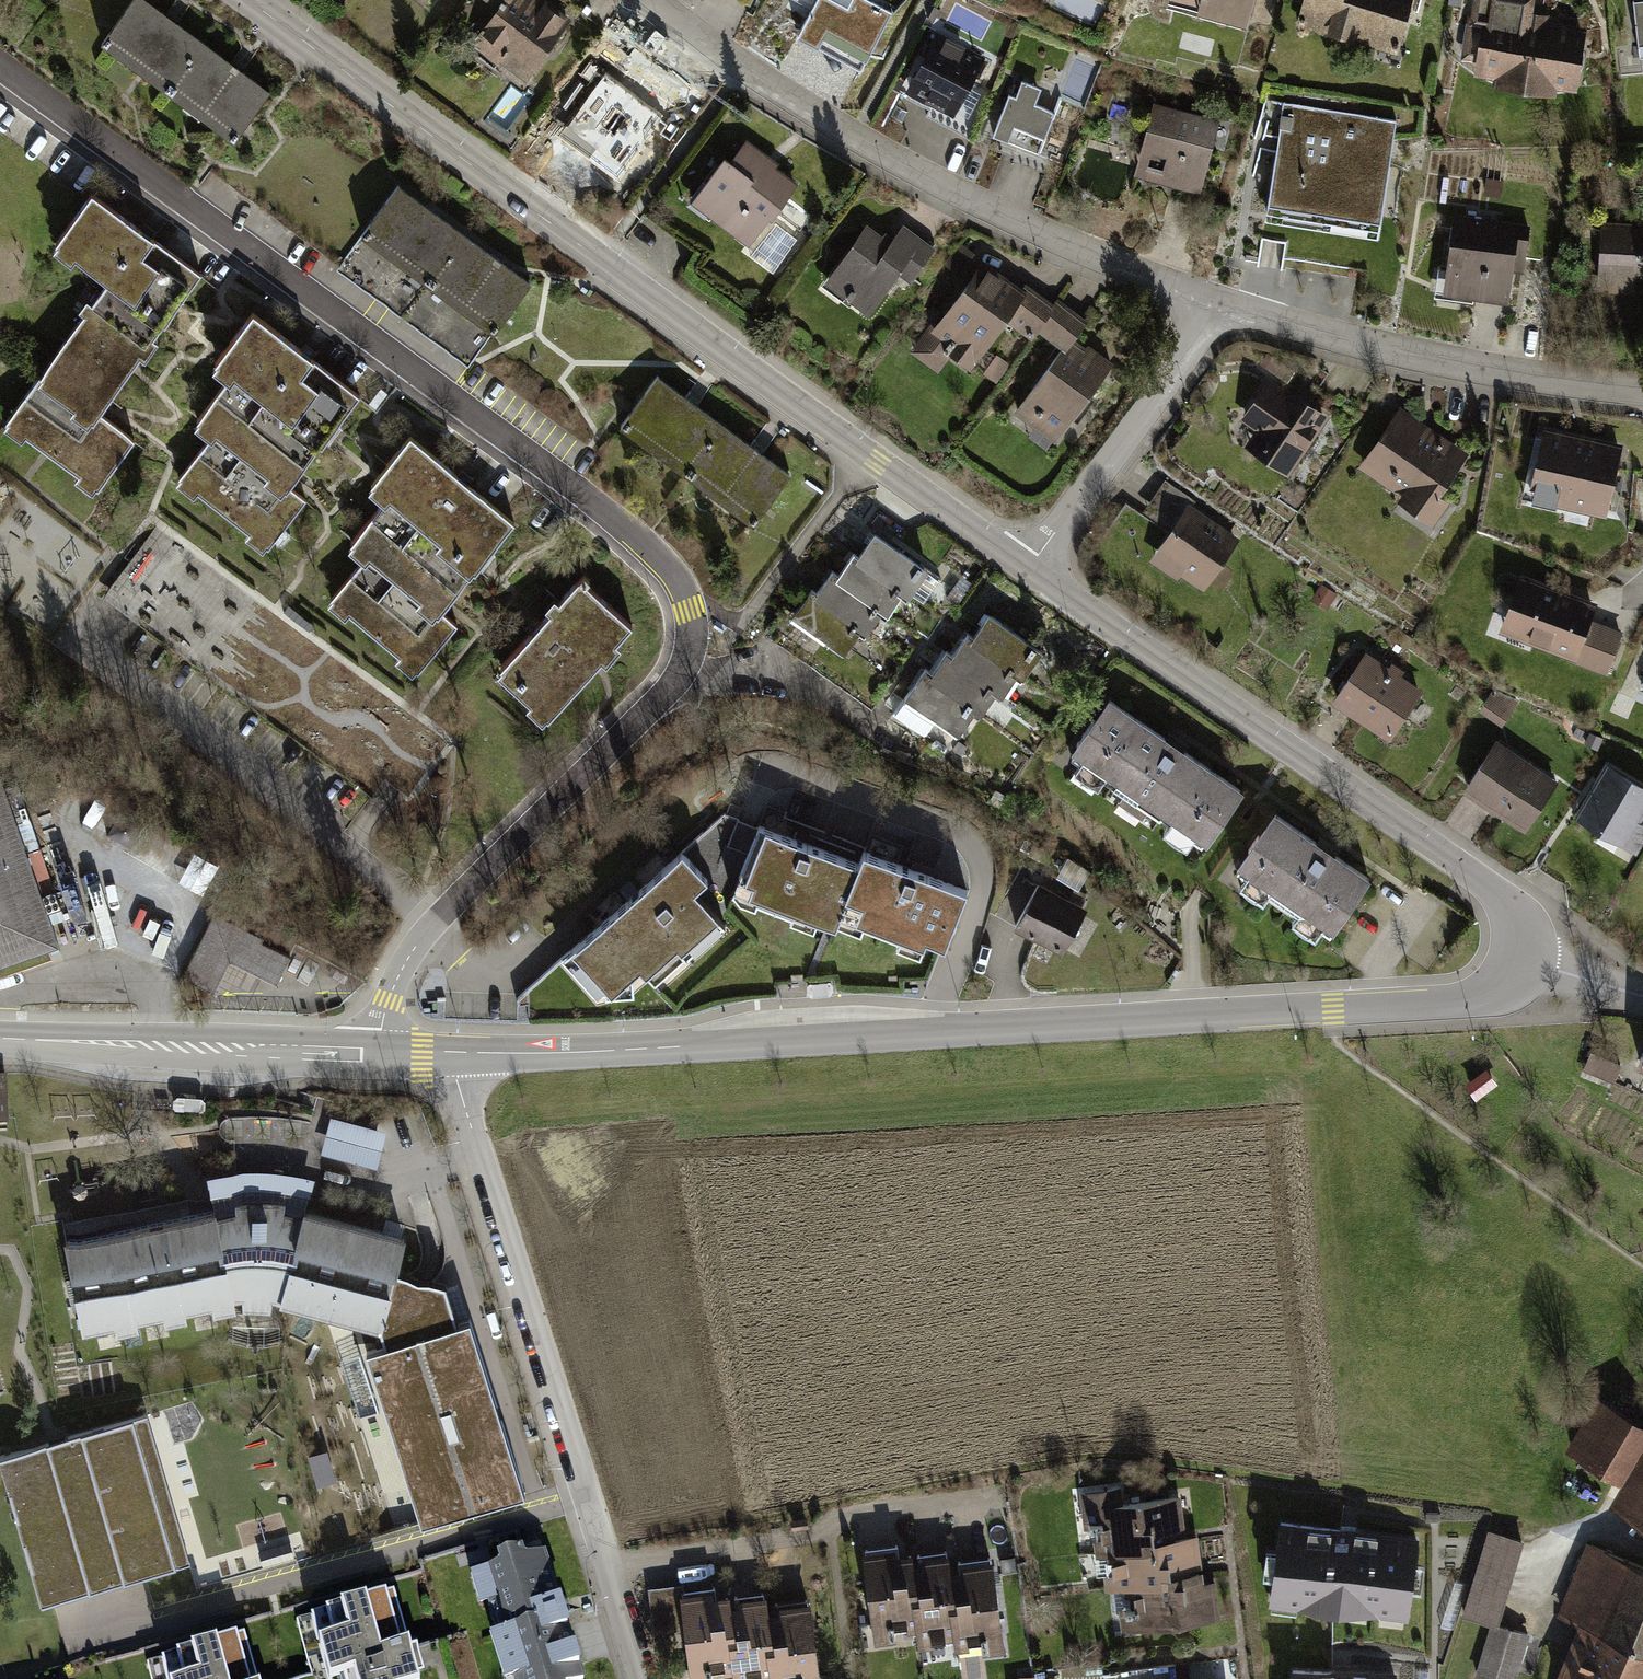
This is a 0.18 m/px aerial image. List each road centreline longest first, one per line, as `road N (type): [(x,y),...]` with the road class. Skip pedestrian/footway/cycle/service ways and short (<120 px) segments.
road 1 (residential): [(0,66),(623,525),(667,563),(691,608),(687,661),(667,690),(433,923),(408,957),(378,1051)]
road 2 (tertiary): [(452,1052),(1454,1004),(1500,988),(1523,960)]
road 3 (tertiary): [(250,0),(1030,569)]
road 4 (residential): [(655,0),(854,138),(1028,222),(1233,304)]
road 5 (tertiary): [(1030,569),(1459,865),(1519,923),(1523,960)]
road 6 (residential): [(452,1052),(609,1564)]
road 7 (residential): [(1233,304),(1520,373),(1642,378)]
road 8 (residential): [(609,1564),(814,1536),(852,1515),(998,1493)]
road 9 (tertiary): [(0,1038),(378,1051)]
road 10 (residential): [(1233,304),(1030,569)]
road 11 (tertiary): [(1523,960),(1642,995)]
road 12 (residential): [(609,1564),(645,1678)]

